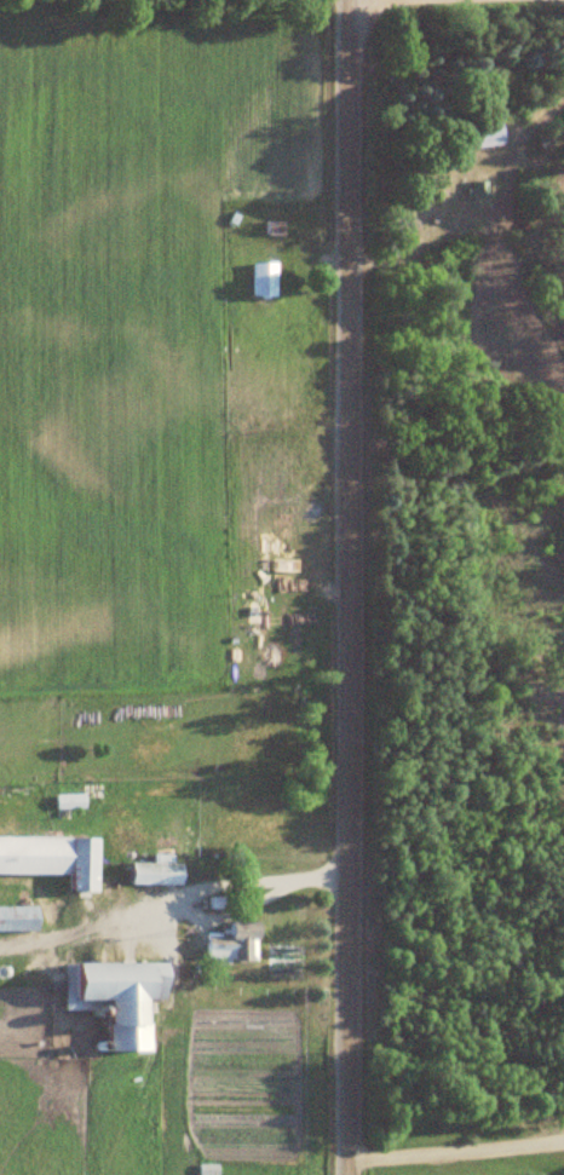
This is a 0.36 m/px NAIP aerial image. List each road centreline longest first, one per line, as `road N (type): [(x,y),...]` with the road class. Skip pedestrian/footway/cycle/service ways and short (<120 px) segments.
road 1 (tertiary): [(336,1174),(332,0)]

